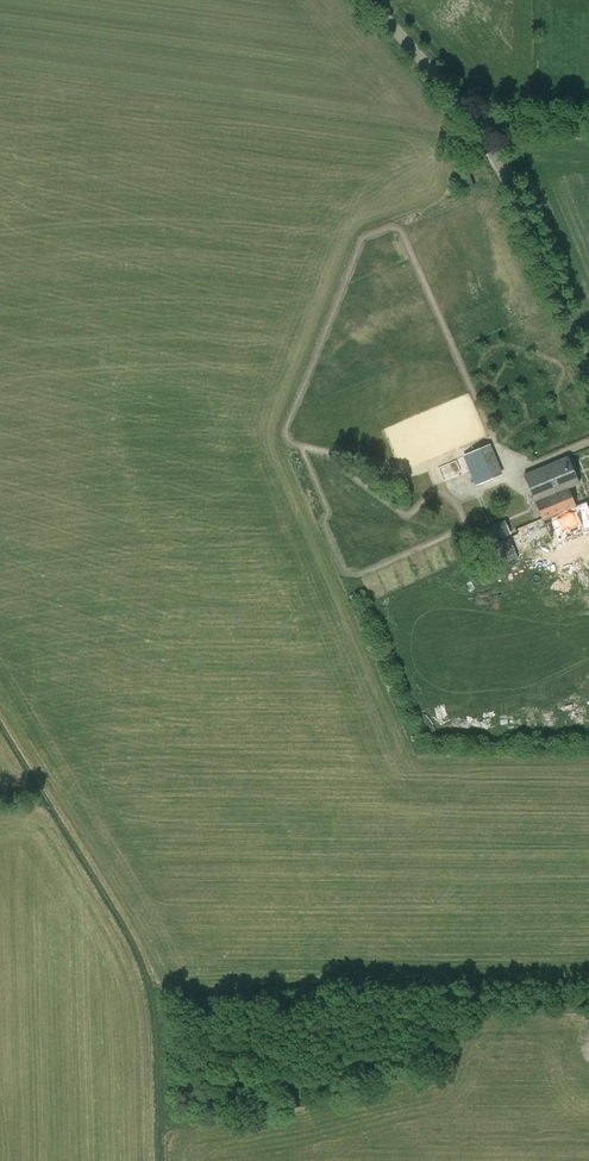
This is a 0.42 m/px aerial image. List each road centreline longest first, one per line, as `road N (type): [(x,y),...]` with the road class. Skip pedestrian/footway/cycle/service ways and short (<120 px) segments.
road 1 (unclassified): [(588,375),(522,211),(463,111)]
road 2 (unclassified): [(463,111),(371,0)]
road 3 (unclassified): [(463,111),(588,113)]

